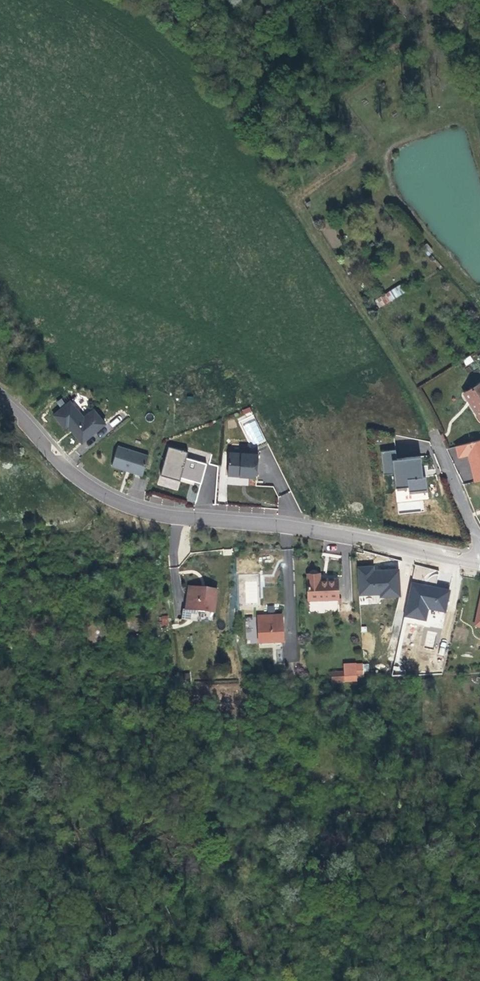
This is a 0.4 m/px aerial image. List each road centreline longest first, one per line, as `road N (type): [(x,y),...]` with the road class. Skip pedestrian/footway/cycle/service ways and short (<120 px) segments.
road 1 (residential): [(0,395),(53,459),(119,502),(479,563)]

